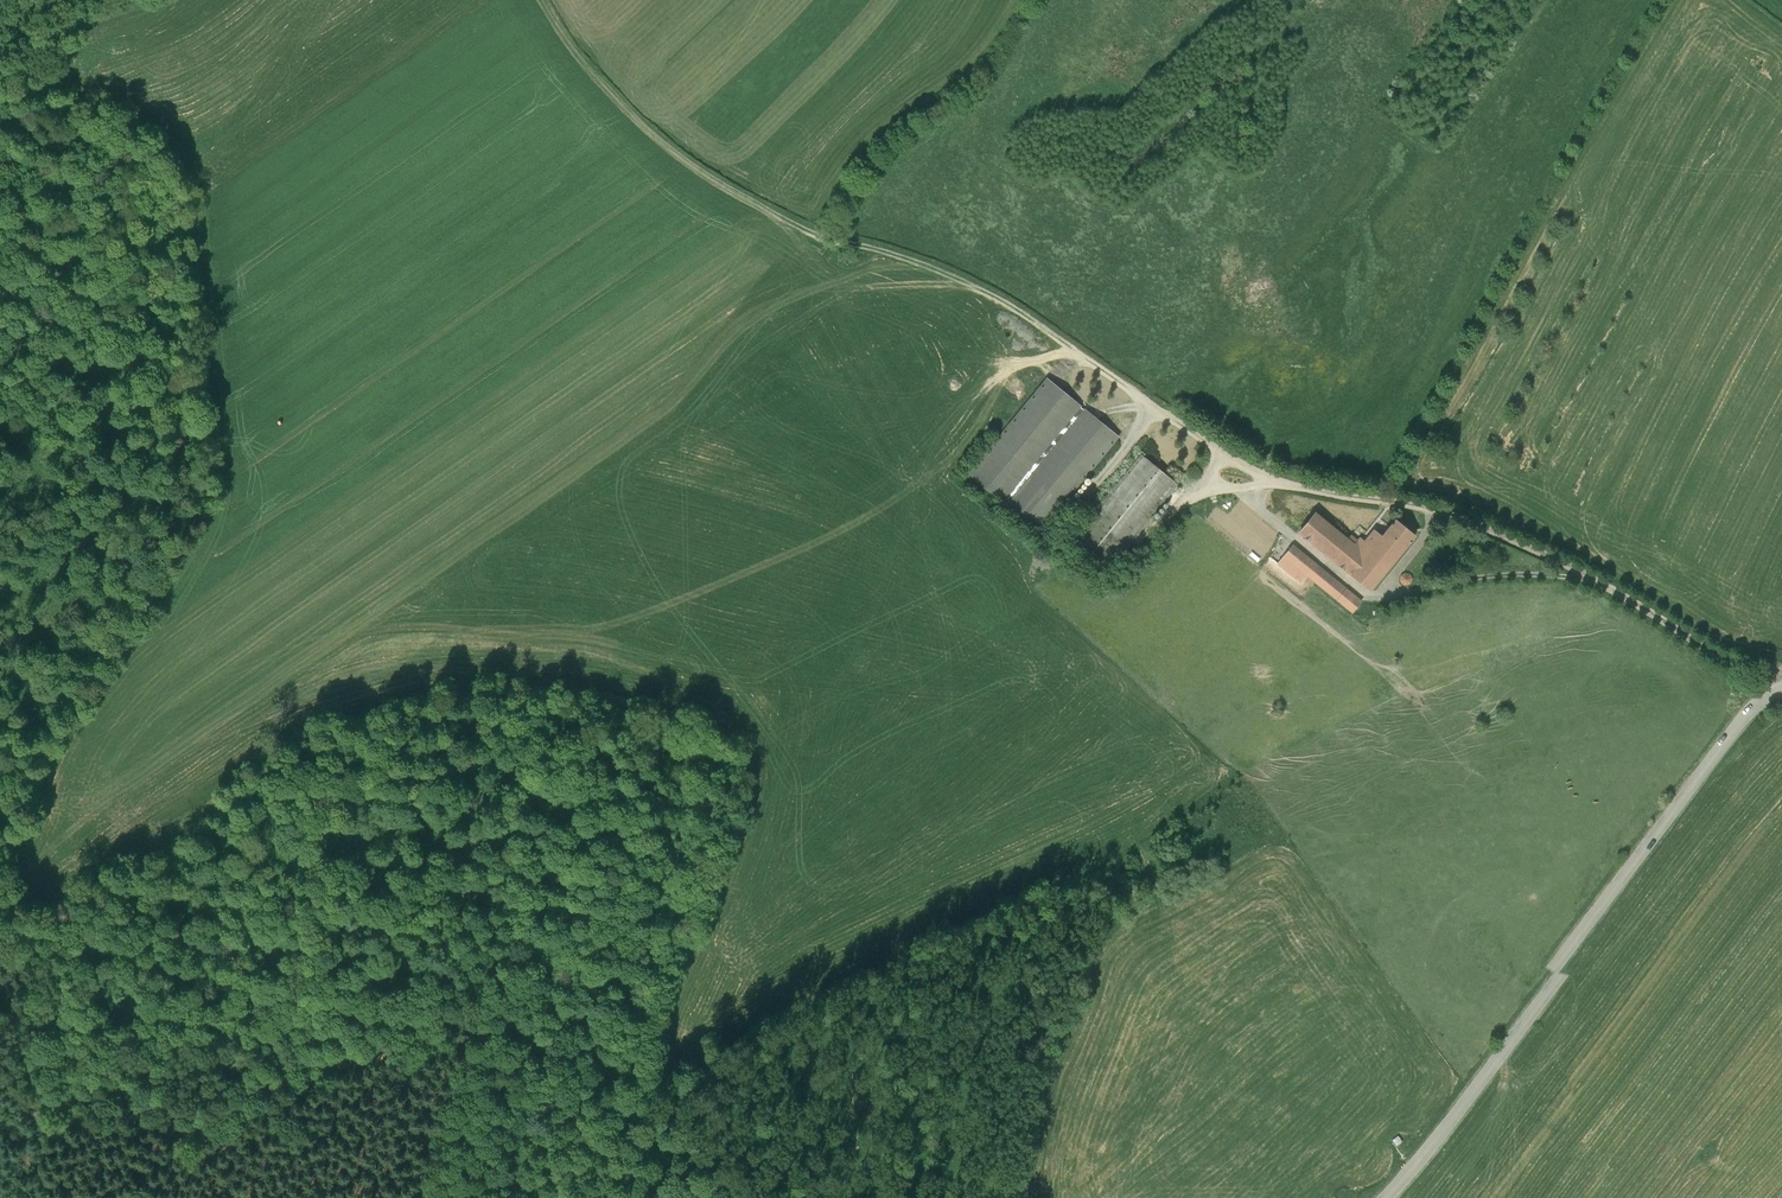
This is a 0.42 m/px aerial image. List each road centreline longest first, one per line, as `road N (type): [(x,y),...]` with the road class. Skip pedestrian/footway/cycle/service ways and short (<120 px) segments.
road 1 (track): [(1595,577),(1461,518),(1300,488),(1245,467),(996,299),(928,266),(778,216),(698,168),(626,109)]
road 2 (tertiary): [(1781,686),(1738,725),(1371,1197)]
road 3 (track): [(1781,669),(1715,649),(1595,577)]

